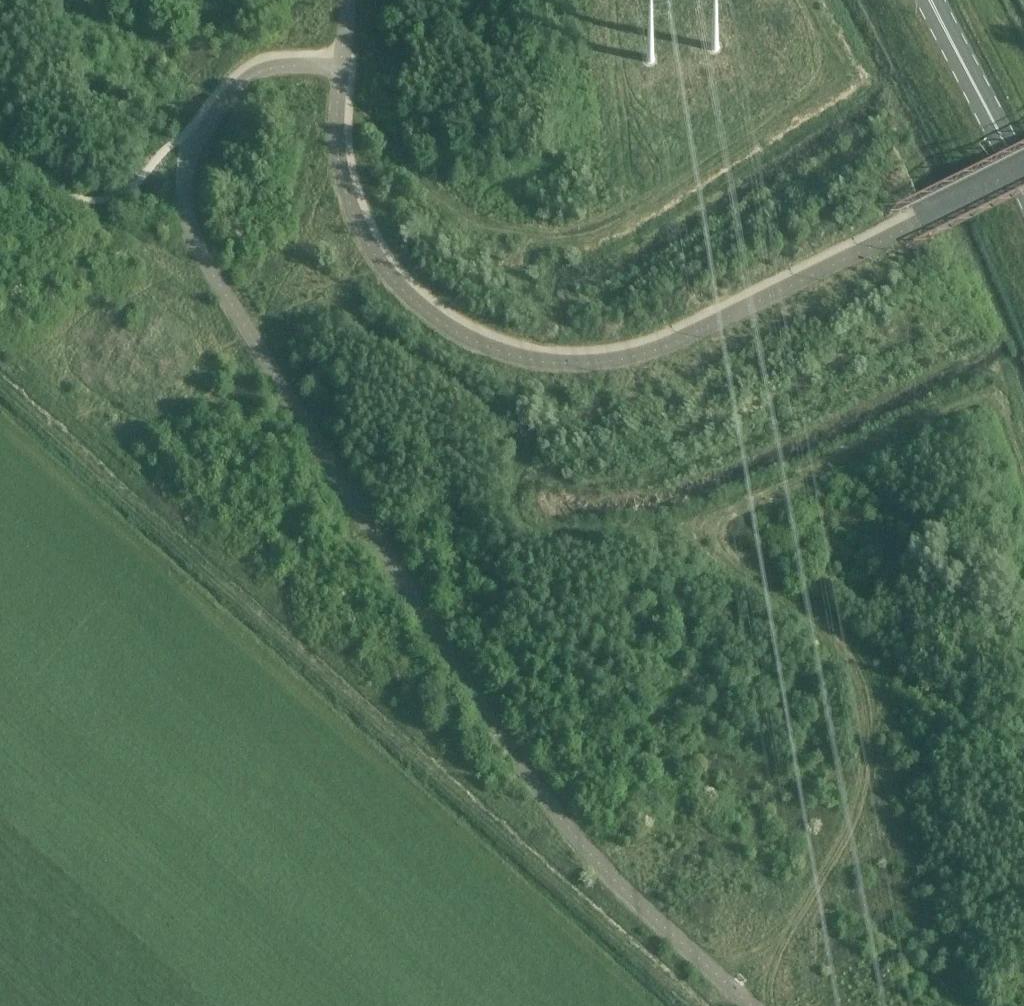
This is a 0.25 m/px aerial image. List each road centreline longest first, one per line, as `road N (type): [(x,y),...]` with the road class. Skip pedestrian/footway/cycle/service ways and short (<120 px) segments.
road 1 (primary): [(1023,183),(938,0)]

